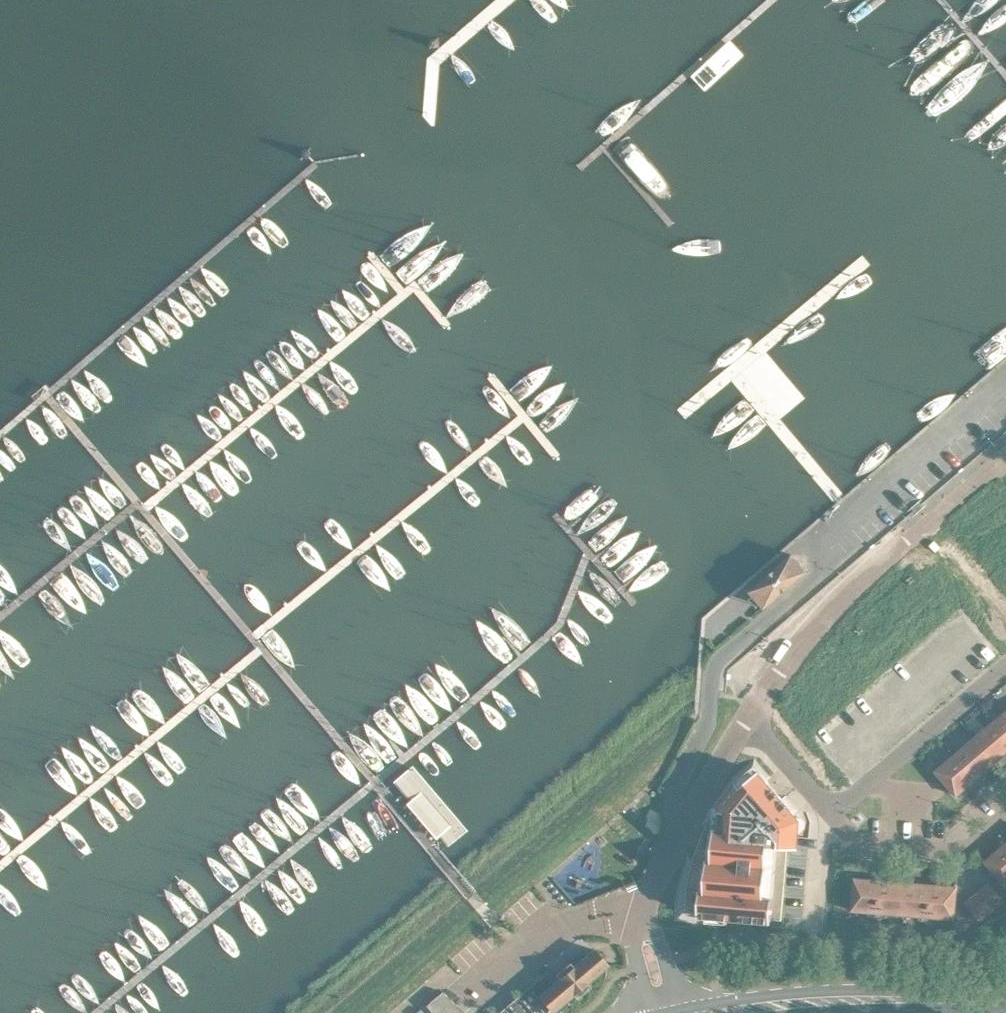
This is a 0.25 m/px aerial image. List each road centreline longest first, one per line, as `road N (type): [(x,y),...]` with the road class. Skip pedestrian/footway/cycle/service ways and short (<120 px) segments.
road 1 (unclassified): [(745,704),(817,610),(1005,438)]
road 2 (secondary): [(1005,982),(815,978),(649,1000)]
road 3 (unclassified): [(649,1000),(637,919),(649,860),(745,704)]
road 4 (secondary): [(747,1012),(883,998),(1005,1000)]
road 5 (residential): [(1005,651),(828,800)]
road 6 (residential): [(828,800),(858,835),(954,840),(1005,797)]
road 7 (residential): [(745,704),(828,800)]

